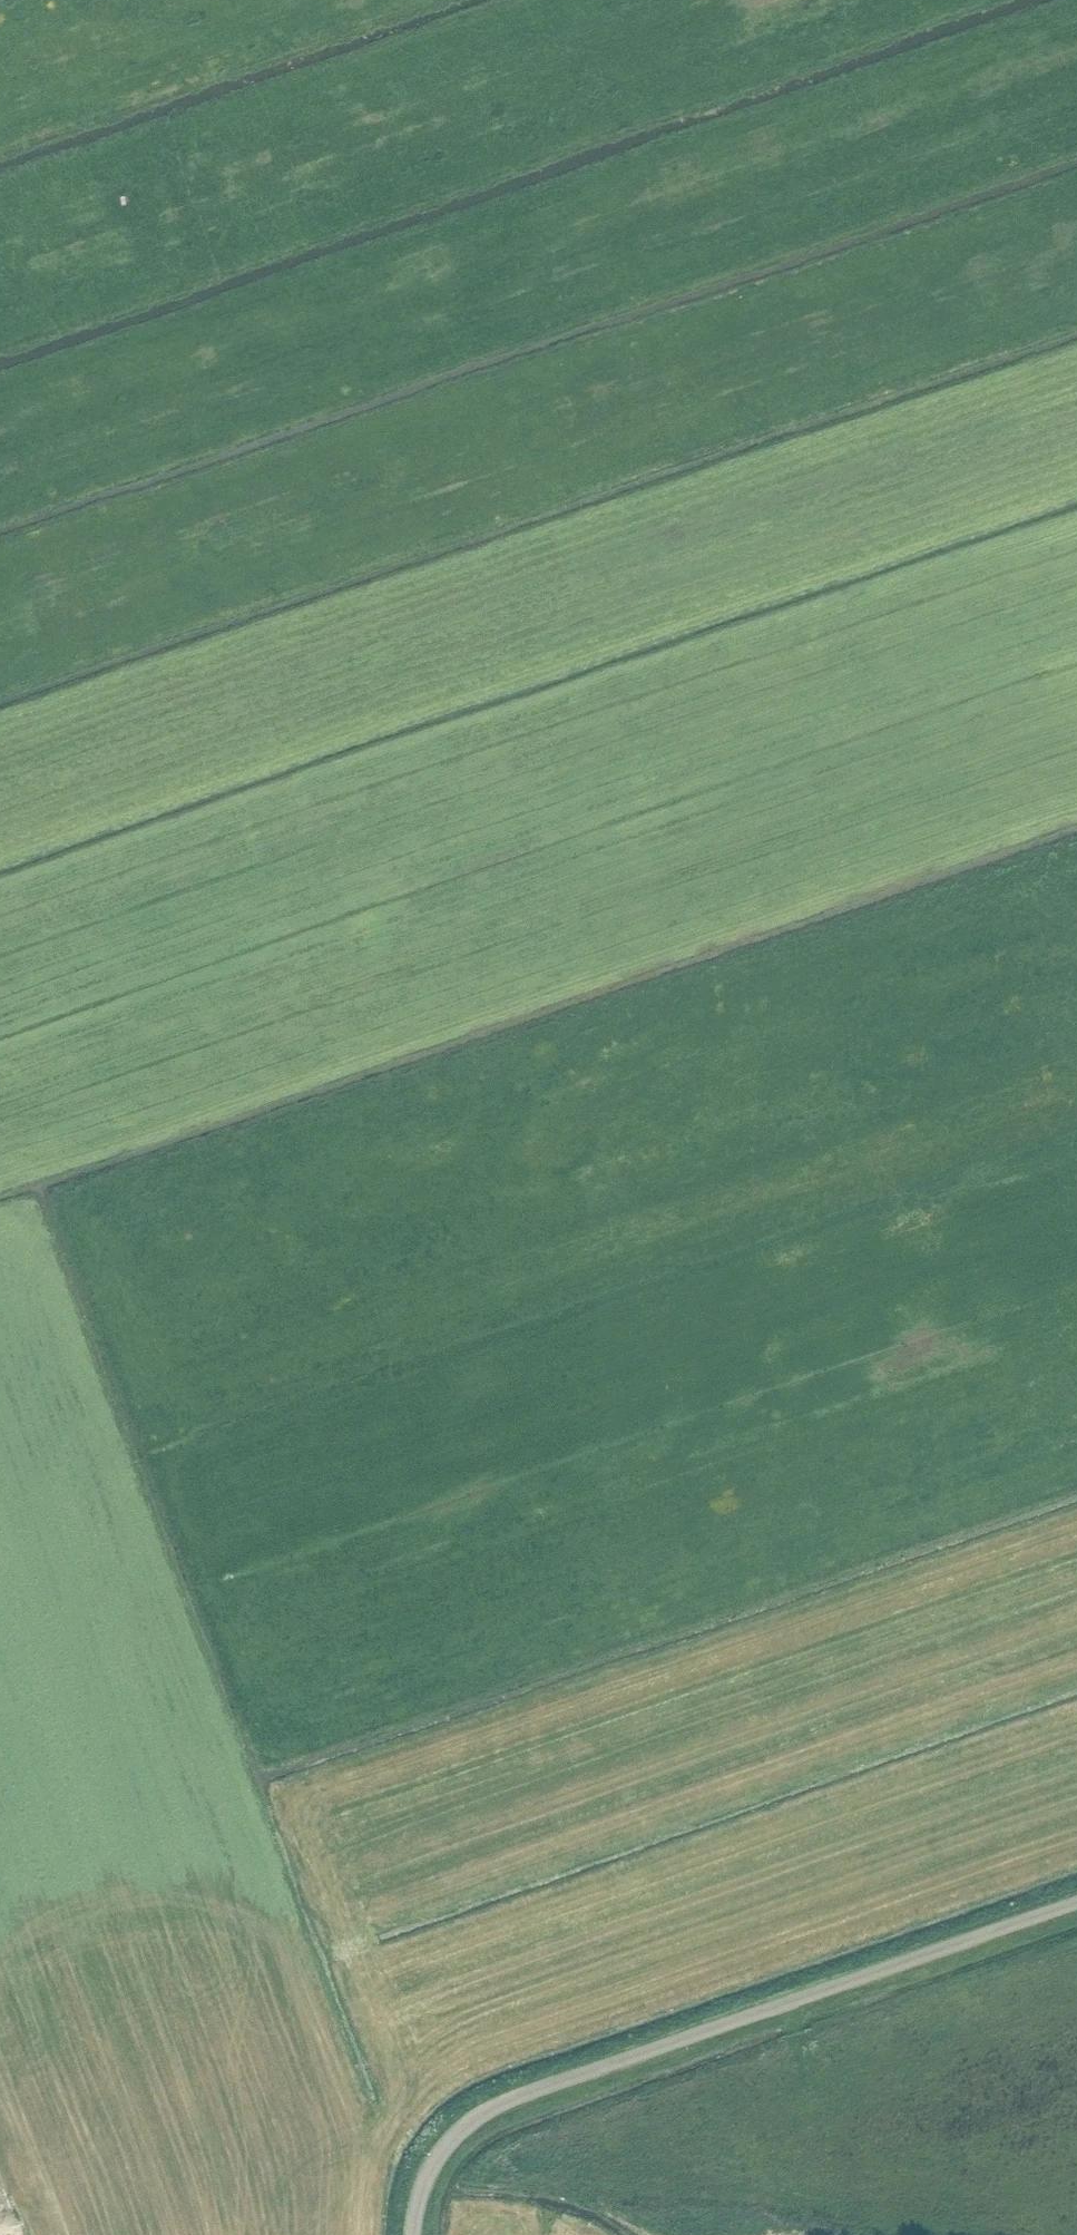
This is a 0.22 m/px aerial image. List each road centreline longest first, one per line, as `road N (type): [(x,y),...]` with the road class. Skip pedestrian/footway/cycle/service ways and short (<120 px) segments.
road 1 (unclassified): [(414,2234),(418,2200),(439,2153),(497,2103),(1076,1903)]

